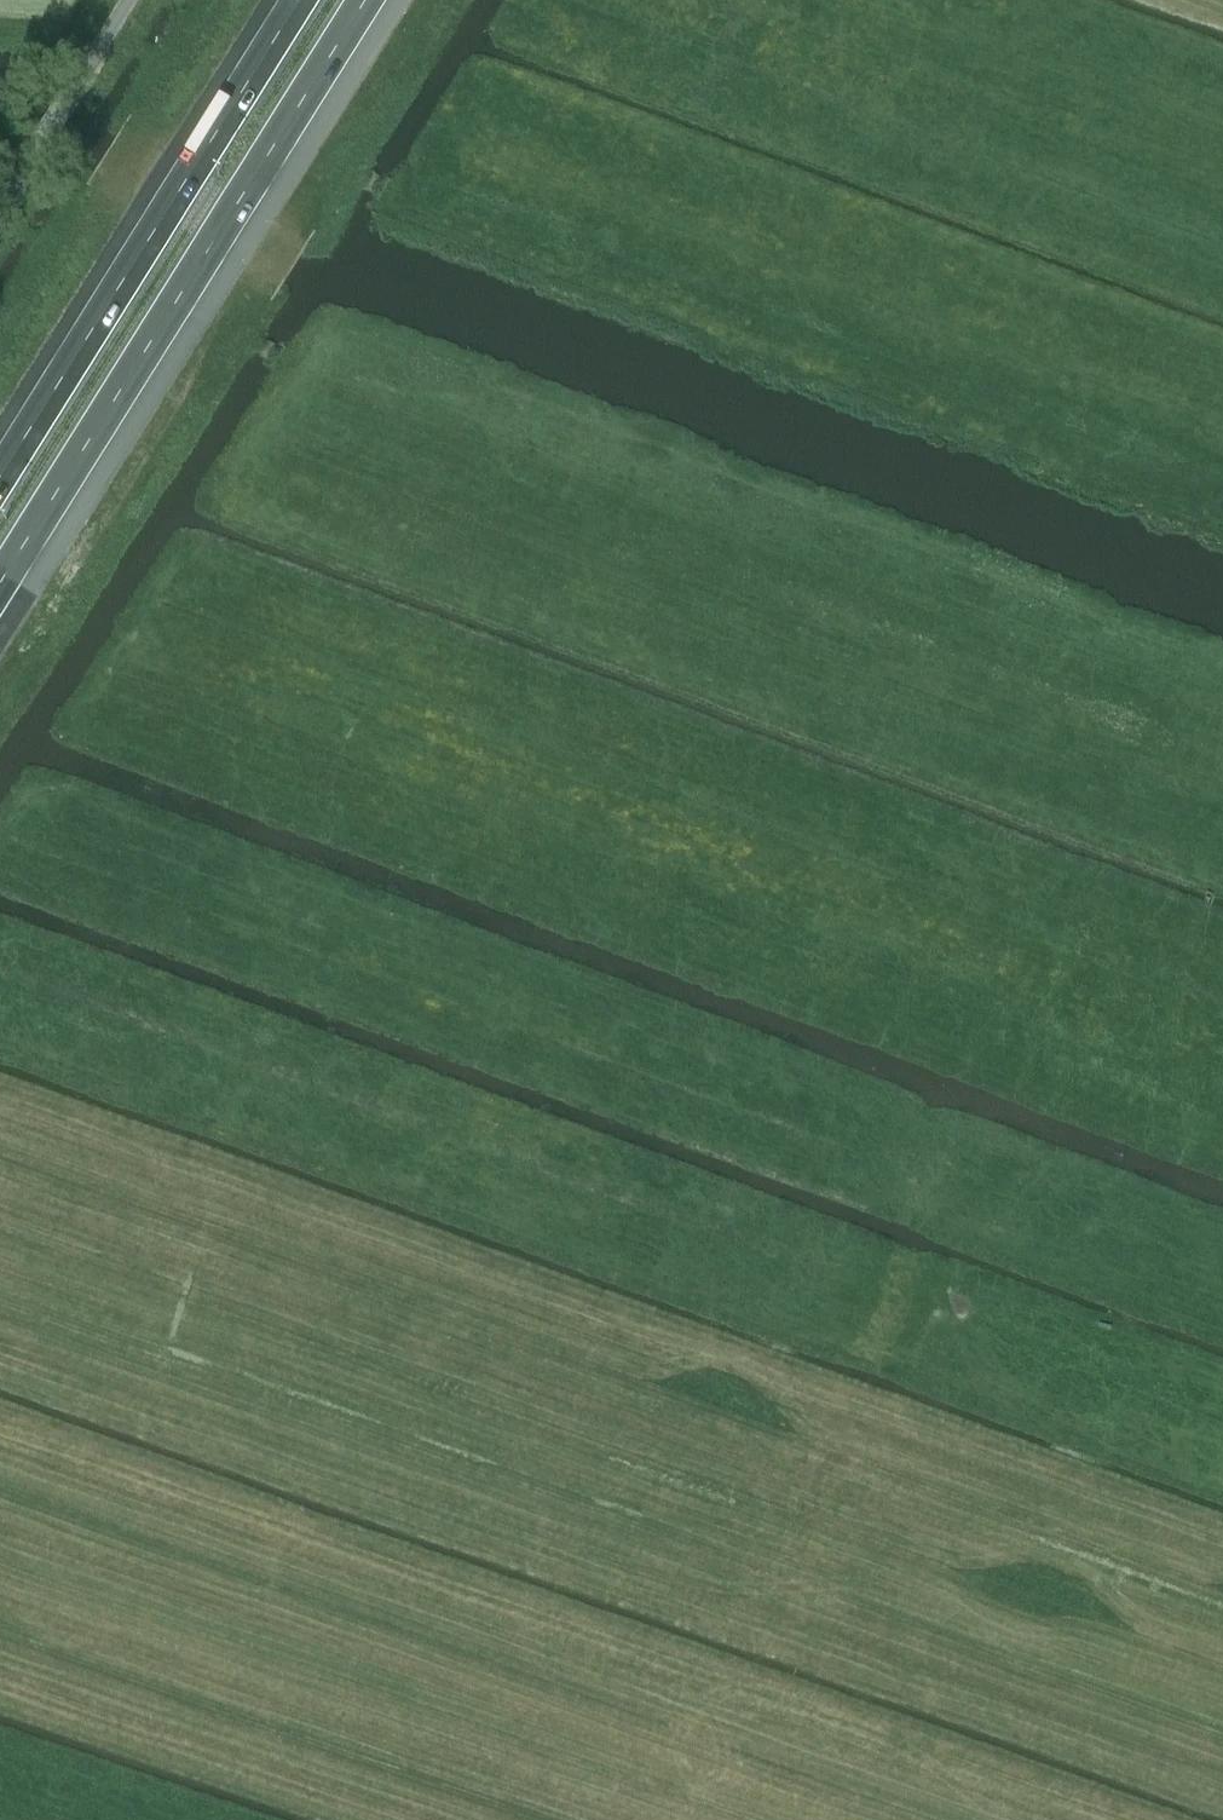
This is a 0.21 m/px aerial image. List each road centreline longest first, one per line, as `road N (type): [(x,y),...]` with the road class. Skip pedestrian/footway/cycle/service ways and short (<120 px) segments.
road 1 (motorway): [(0,582),(366,0)]
road 2 (motorway): [(300,0),(0,478)]
road 3 (unclassified): [(0,212),(134,0)]

